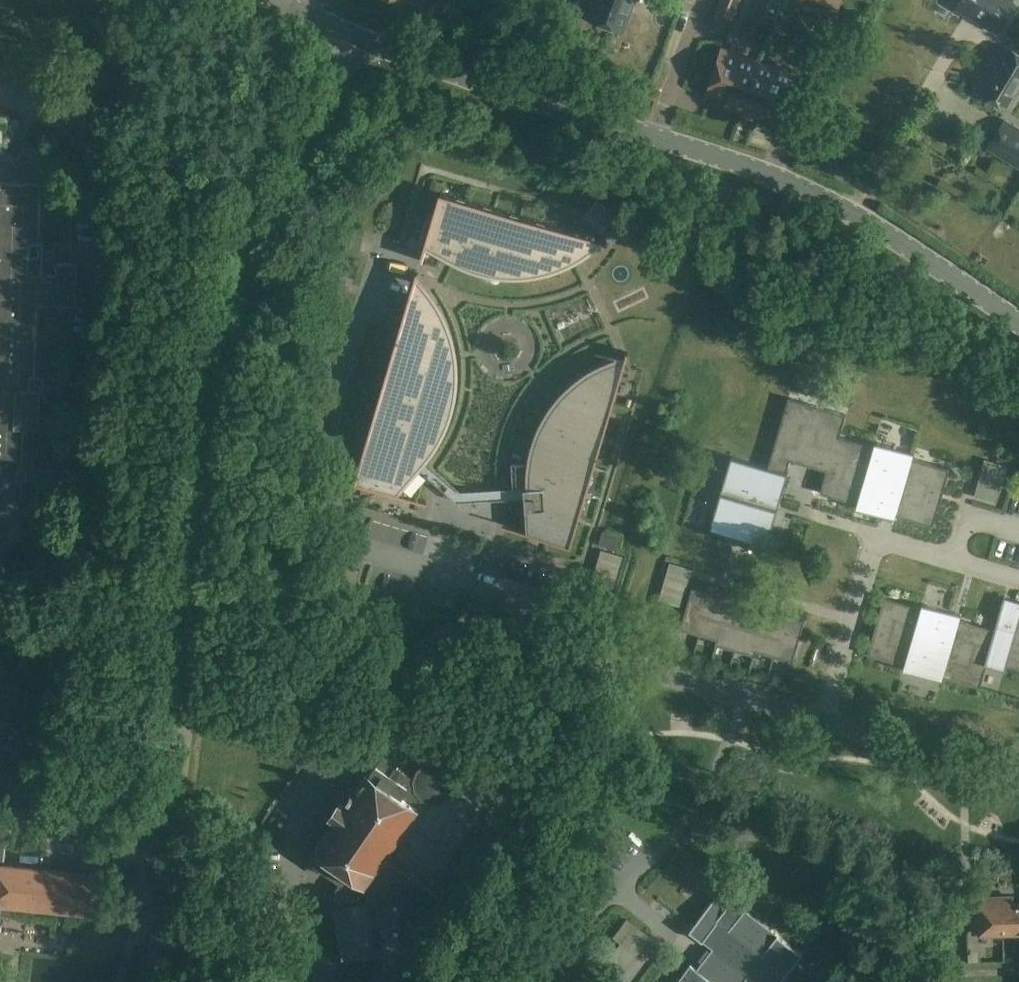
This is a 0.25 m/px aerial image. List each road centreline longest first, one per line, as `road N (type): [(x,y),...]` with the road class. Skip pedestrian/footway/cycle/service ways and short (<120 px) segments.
road 1 (residential): [(323,981),(296,914),(288,868),(298,822),(410,665),(464,630),(553,645),(1018,780)]
road 2 (residential): [(0,574),(52,575),(86,544),(97,200),(91,160),(72,126),(0,91)]
road 3 (residential): [(163,981),(212,469)]
road 4 (tertiary): [(1018,320),(855,214),(660,141)]
road 5 (tertiary): [(660,141),(363,39)]
road 6 (unclassified): [(250,323),(300,178),(363,39)]
road 7 (residential): [(212,469),(250,323)]
road 8 (residential): [(660,141),(706,0)]

